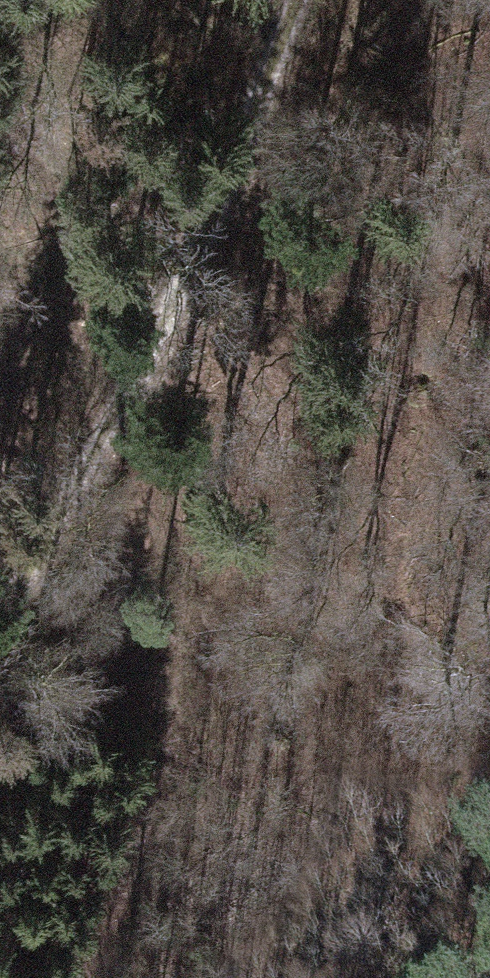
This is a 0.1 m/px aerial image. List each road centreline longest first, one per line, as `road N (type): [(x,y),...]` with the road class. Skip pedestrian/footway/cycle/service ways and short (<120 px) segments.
road 1 (track): [(150,319),(137,632),(165,732),(76,977)]
road 2 (track): [(0,134),(16,130),(65,168),(86,251),(50,514)]
road 3 (track): [(150,319),(215,212),(291,0)]
road 4 (track): [(0,600),(123,393),(150,319)]
road 5 (track): [(29,554),(144,472)]

